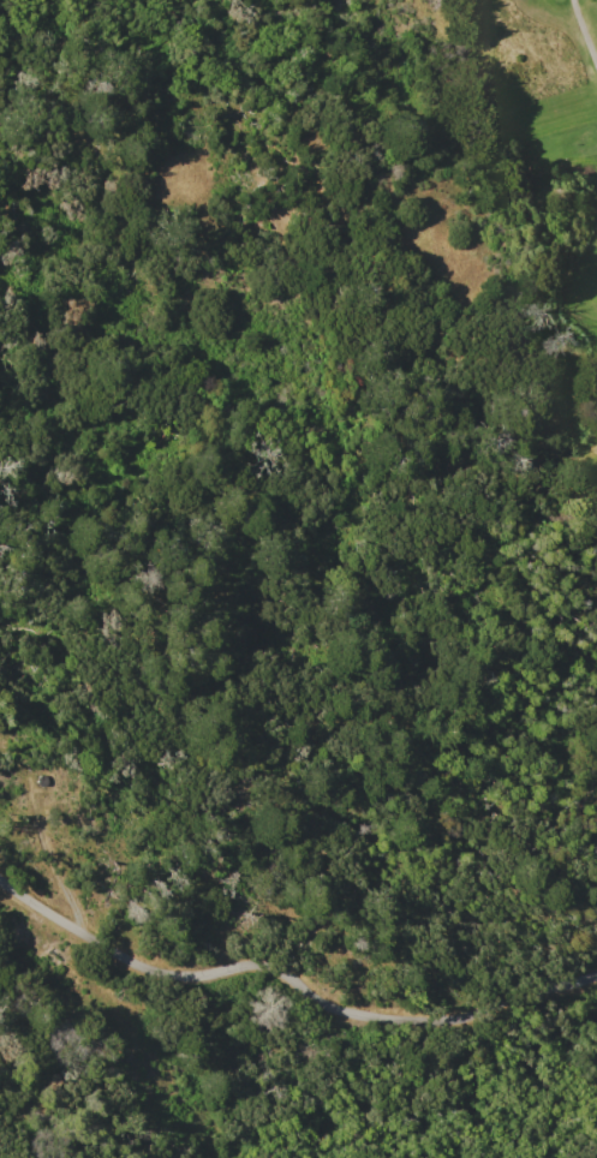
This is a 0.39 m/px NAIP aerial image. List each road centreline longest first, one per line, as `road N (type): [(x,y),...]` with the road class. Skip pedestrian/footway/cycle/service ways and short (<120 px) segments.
road 1 (residential): [(0,877),(49,921),(147,975),(281,968),(309,996),(356,1013),(453,1017),(596,968)]

